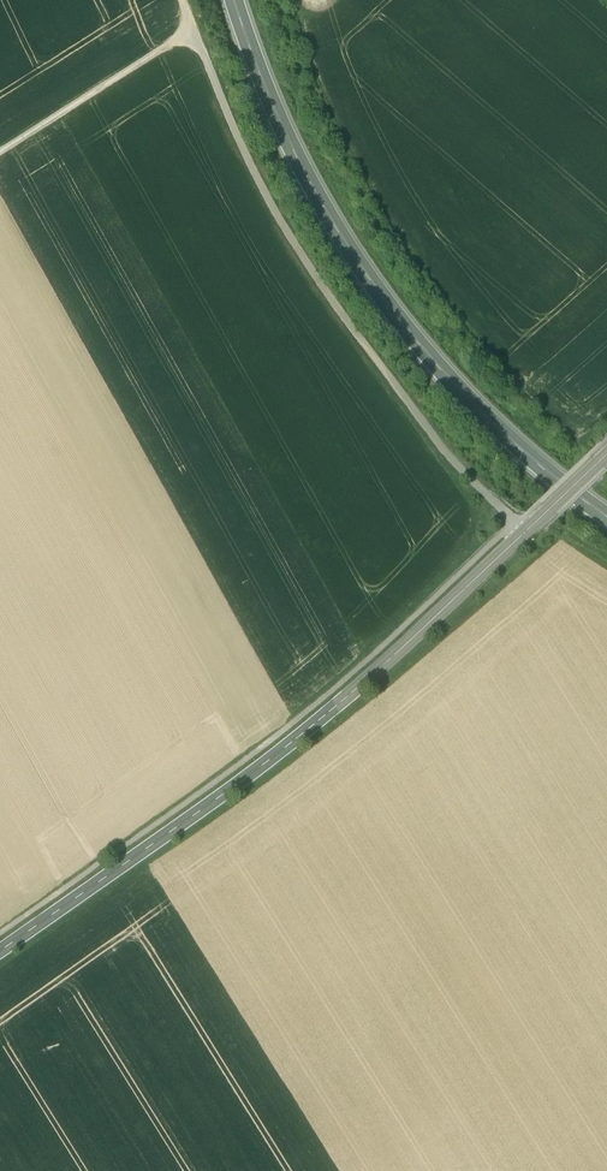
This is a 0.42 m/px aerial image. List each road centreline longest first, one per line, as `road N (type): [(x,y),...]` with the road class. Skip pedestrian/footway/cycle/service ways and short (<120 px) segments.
road 1 (unclassified): [(606,458),(278,754),(0,952)]
road 2 (primary): [(233,0),(308,181),(402,325),(515,445),(606,517)]
road 3 (track): [(192,30),(303,261),(437,446),(523,535)]
road 4 (track): [(0,153),(192,30)]

